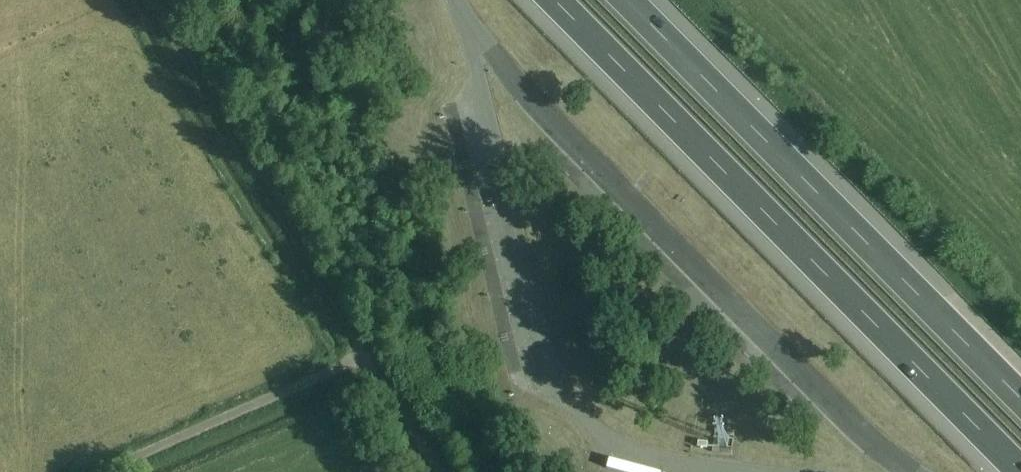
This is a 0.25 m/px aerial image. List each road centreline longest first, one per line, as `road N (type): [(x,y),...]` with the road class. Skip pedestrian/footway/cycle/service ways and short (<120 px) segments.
road 1 (motorway): [(553,0),(1019,471)]
road 2 (motorway): [(1020,393),(634,0)]
road 3 (unclassified): [(441,471),(368,356),(102,471)]
road 4 (track): [(151,0),(368,356)]

